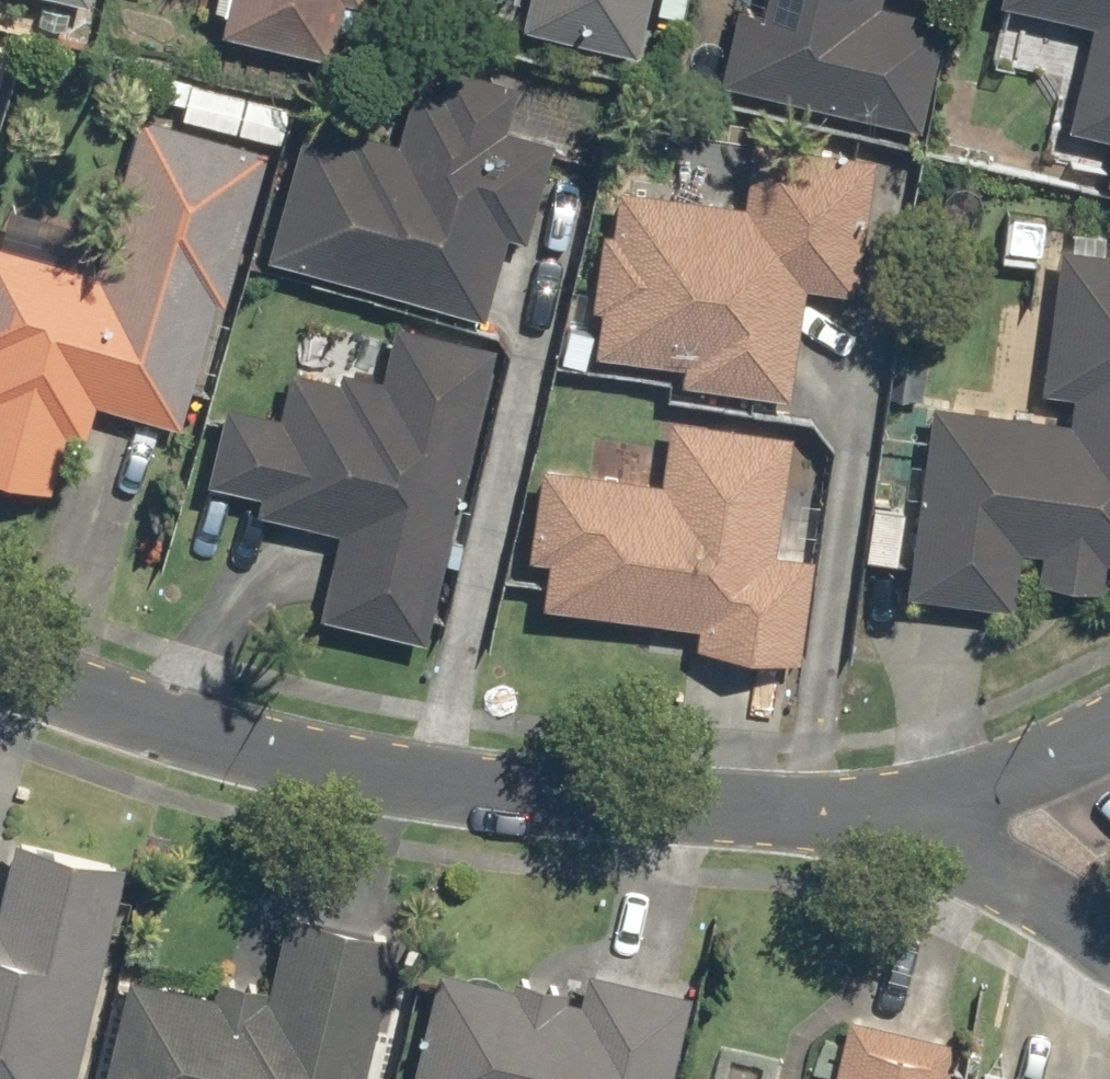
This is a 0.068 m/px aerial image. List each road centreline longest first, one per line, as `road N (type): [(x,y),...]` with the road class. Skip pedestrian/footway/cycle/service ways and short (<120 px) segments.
road 1 (residential): [(0,660),(221,740),(476,791),(888,818)]
road 2 (residential): [(888,818),(1109,727)]
road 3 (residential): [(1109,939),(979,846)]

